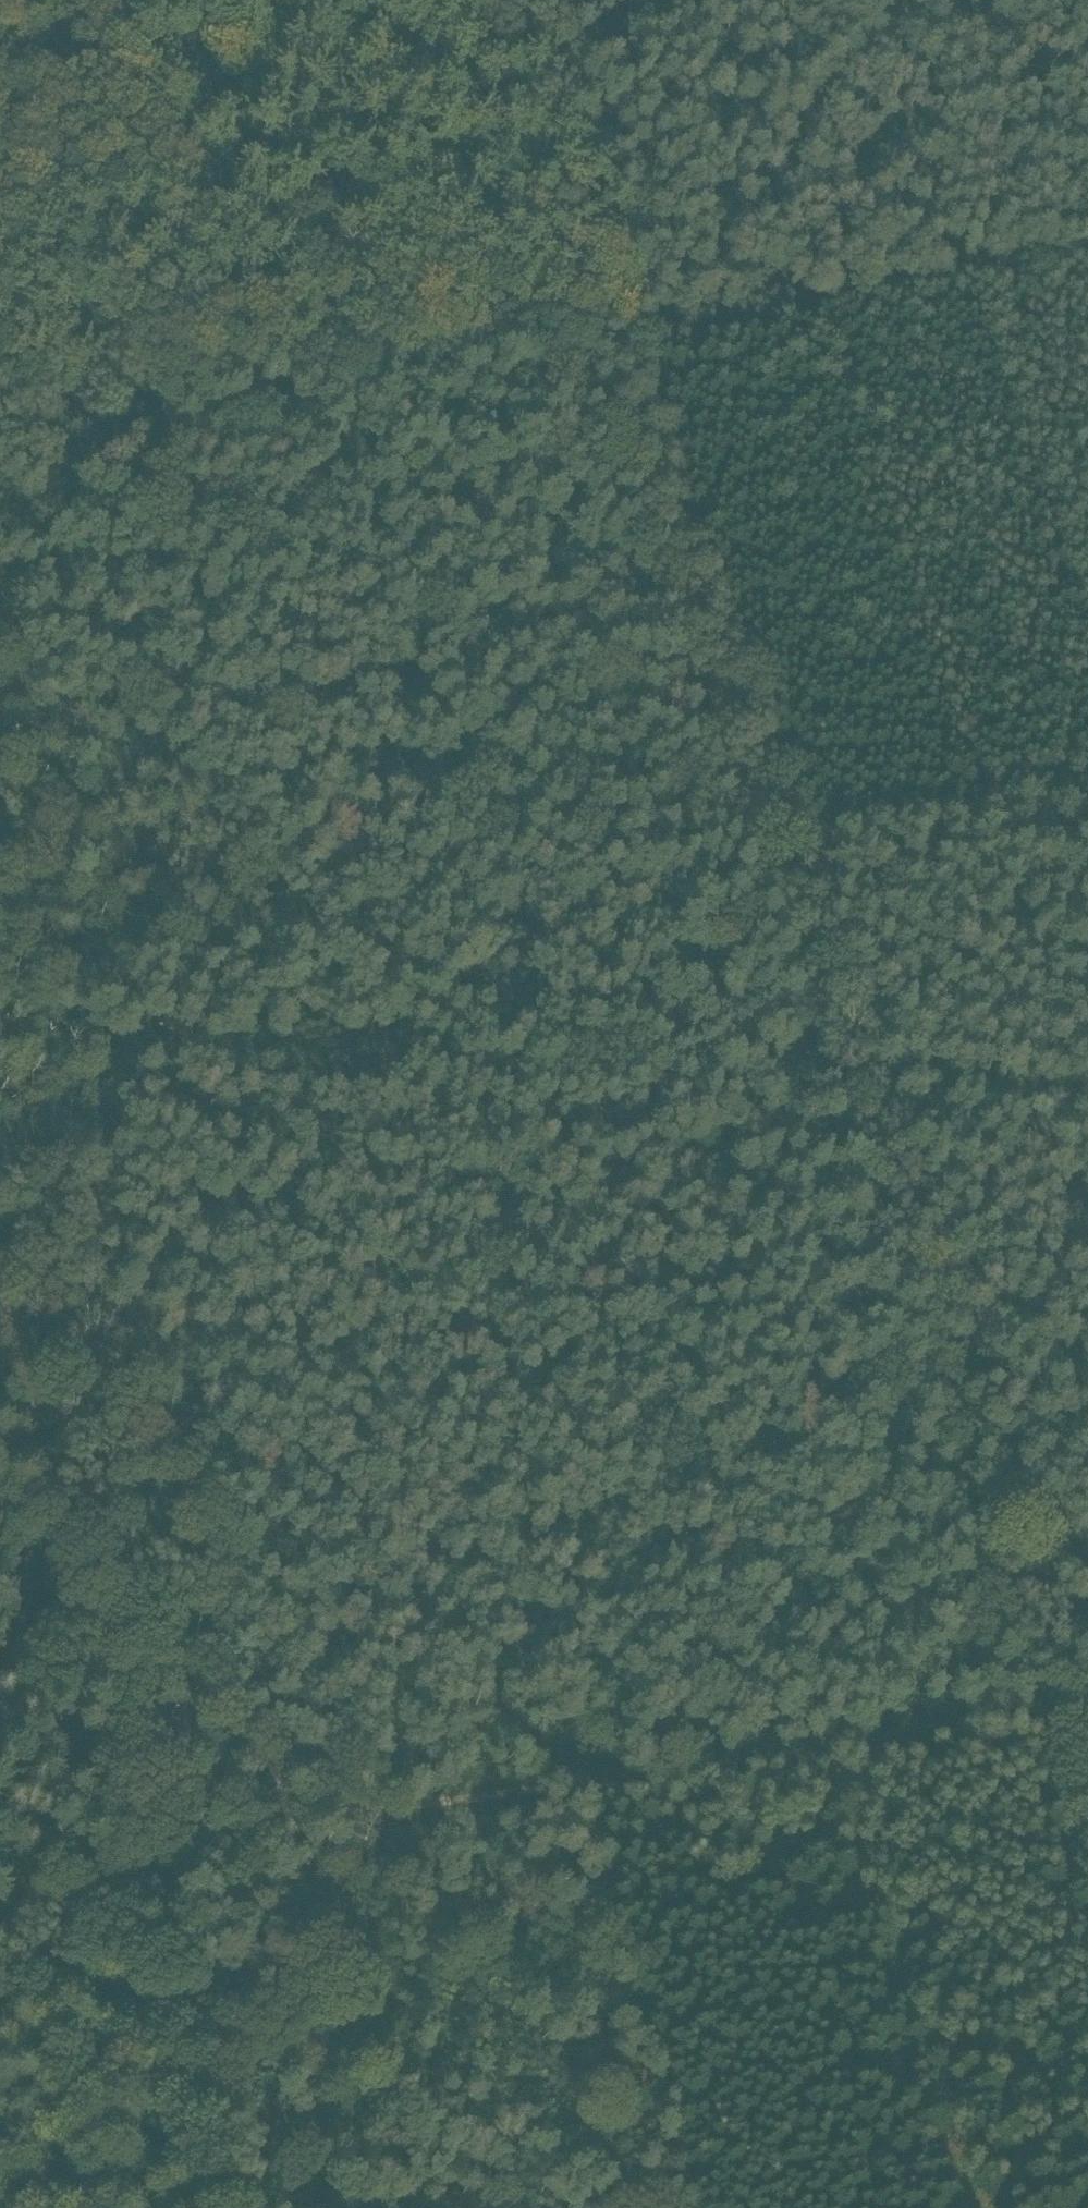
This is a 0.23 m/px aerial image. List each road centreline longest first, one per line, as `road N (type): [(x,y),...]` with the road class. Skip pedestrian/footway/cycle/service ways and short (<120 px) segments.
road 1 (track): [(1059,1718),(311,1822),(0,1926)]
road 2 (track): [(0,1267),(248,2207)]

